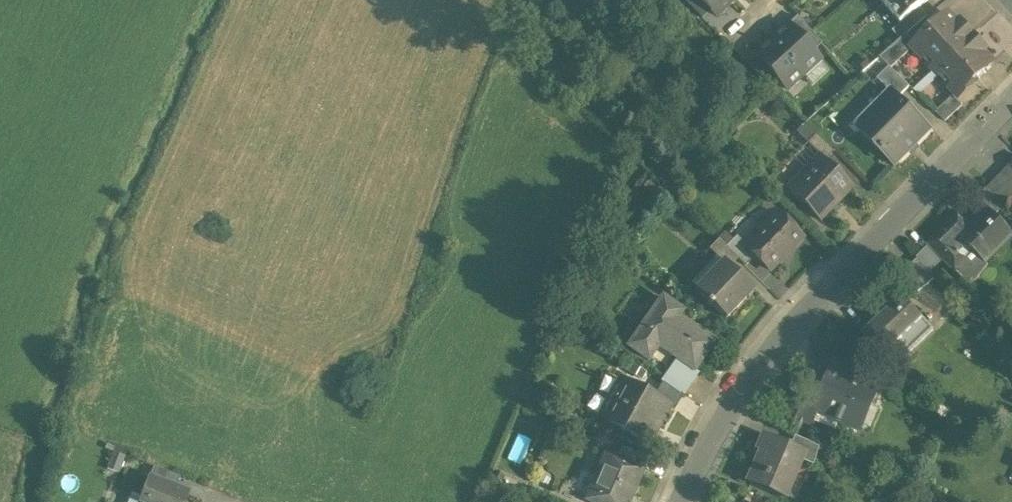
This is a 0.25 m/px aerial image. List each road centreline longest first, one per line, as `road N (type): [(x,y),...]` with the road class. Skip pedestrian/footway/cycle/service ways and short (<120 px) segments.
road 1 (residential): [(1011,105),(777,342),(725,414),(679,501)]

